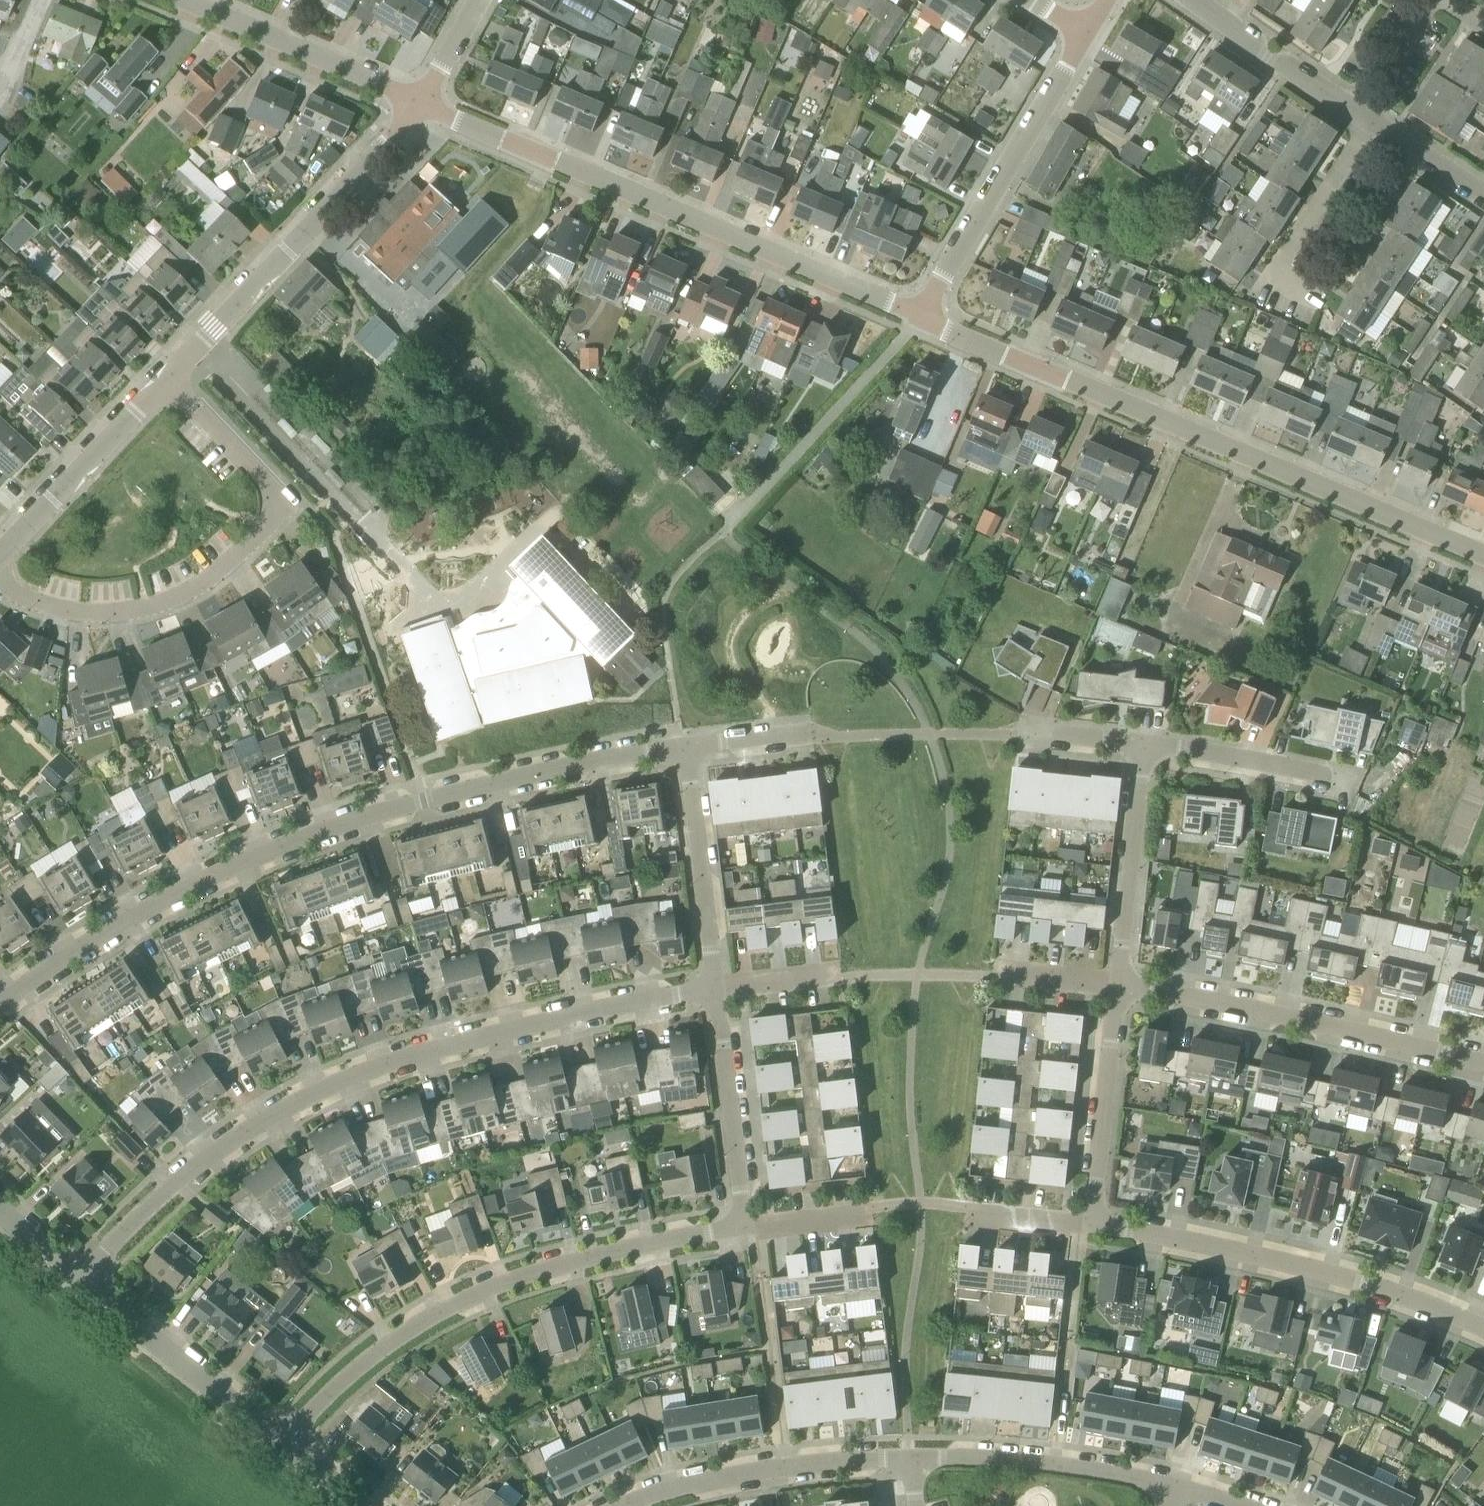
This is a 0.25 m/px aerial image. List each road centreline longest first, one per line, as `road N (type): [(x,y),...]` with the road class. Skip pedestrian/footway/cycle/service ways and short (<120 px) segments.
road 1 (residential): [(0,1005),(216,878),(319,832),(425,800),(684,749)]
road 2 (unclassified): [(81,1280),(200,1167),(269,1118),(347,1080),(589,1009),(714,989)]
road 3 (tertiary): [(1483,554),(922,317)]
road 4 (tertiary): [(922,317),(415,102)]
road 5 (unclassified): [(280,1442),(355,1366),(435,1312),(572,1257),(739,1226)]
road 6 (residential): [(0,582),(48,606),(127,611),(202,584),(272,526),(274,495),(164,378)]
road 7 (unclassified): [(1483,1326),(1387,1287),(1092,1223)]
road 8 (unclassified): [(1117,985),(1483,1064)]
road 9 (tertiary): [(164,378),(415,102)]
road 10 (residential): [(922,317),(1087,33)]
road 11 (unclassified): [(914,1463),(709,1479),(621,1505)]
road 12 (unclassified): [(1180,1491),(1062,1466),(914,1463)]
road 13 (unclassified): [(280,1442),(81,1280)]
road 14 (tertiary): [(415,102),(187,0)]
road 15 (residential): [(1117,985),(1144,744)]
road 16 (residential): [(714,989),(684,749)]
road 17 (tertiary): [(0,554),(164,378)]
road 18 (residential): [(1092,1223),(1117,985)]
road 19 (unclassified): [(739,1226),(714,989)]
road 20 (residential): [(1358,118),(1187,0)]
road 21 (residential): [(1327,778),(1144,744)]
road 22 (residential): [(1362,123),(1284,264)]
road 23 (residential): [(1483,208),(1362,123)]
road 24 (residential): [(1358,118),(1430,0)]
road 25 (residential): [(684,749),(811,734)]
road 26 (residential): [(714,989),(840,979)]

